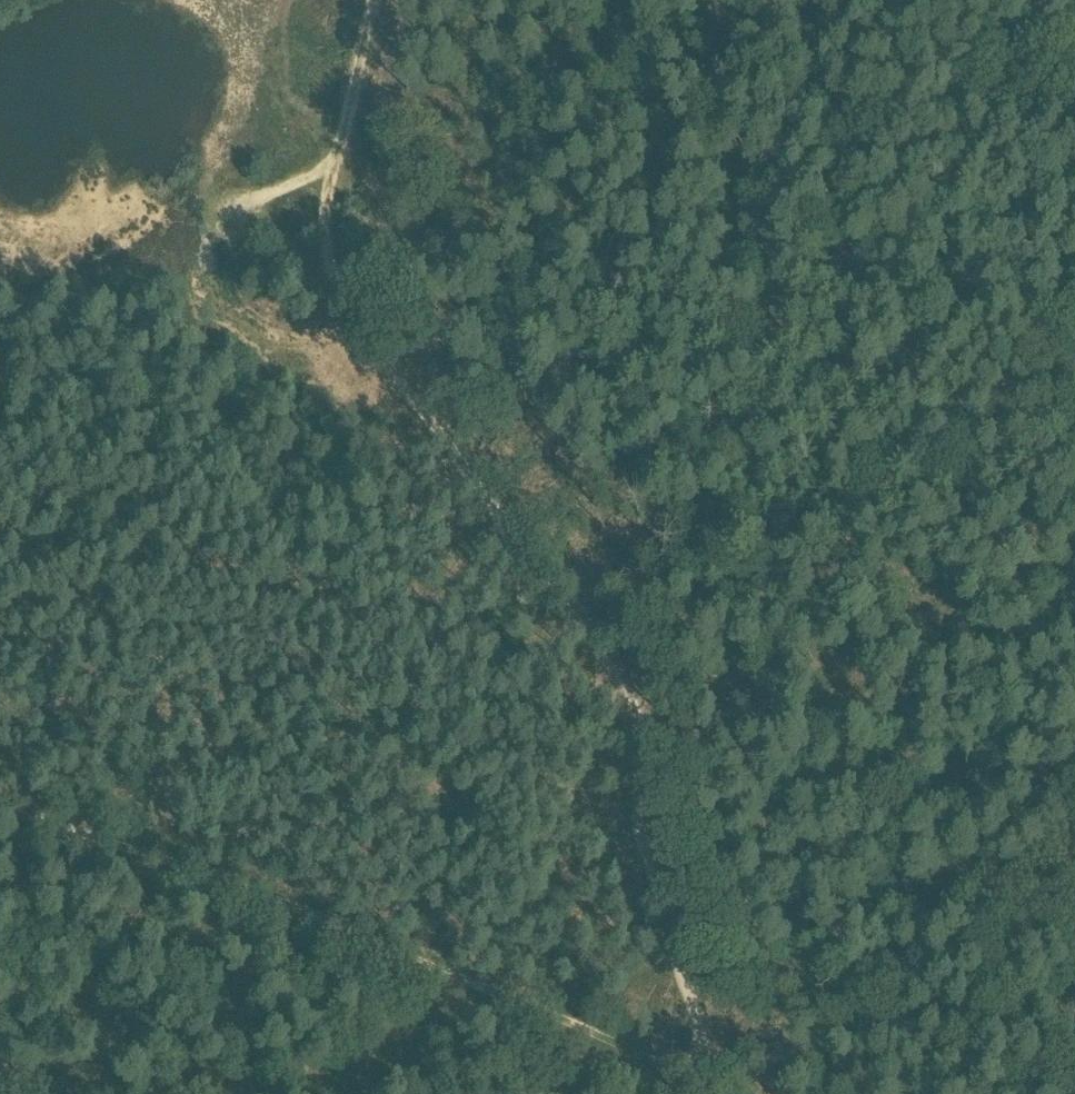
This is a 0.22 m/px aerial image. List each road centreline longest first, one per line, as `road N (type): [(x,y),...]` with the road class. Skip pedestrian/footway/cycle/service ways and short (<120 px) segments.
road 1 (track): [(690,1055),(637,837),(635,705),(305,267),(357,0)]
road 2 (track): [(0,811),(690,1055)]

